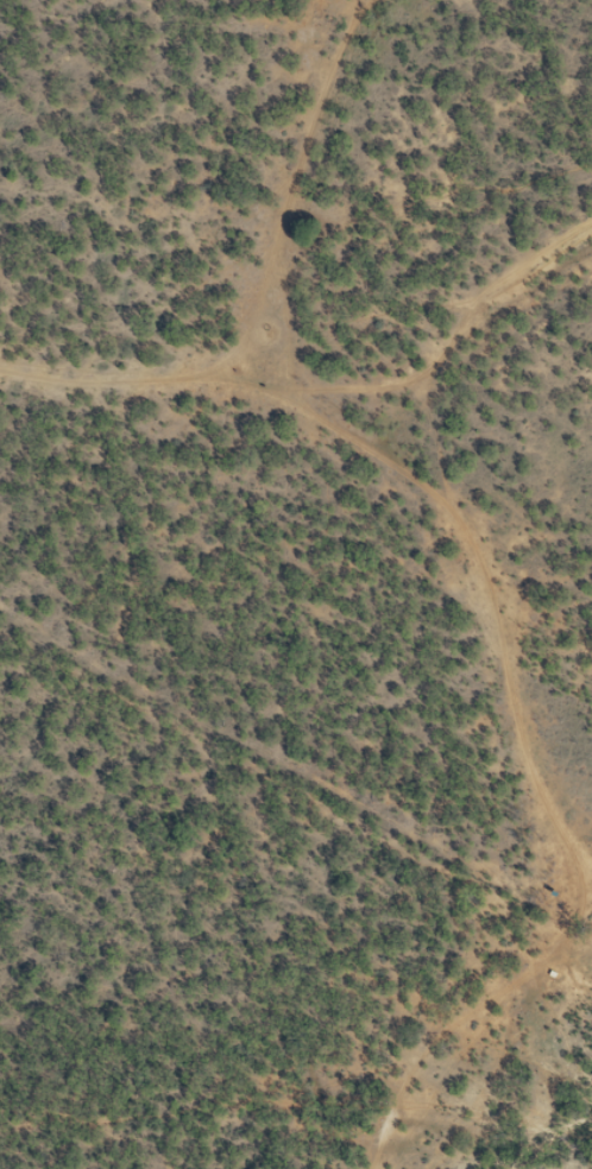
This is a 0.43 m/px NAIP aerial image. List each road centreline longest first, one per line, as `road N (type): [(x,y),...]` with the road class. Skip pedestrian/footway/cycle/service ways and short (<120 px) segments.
road 1 (residential): [(386,0),(297,173),(283,283),(335,450),(370,463),(423,517),(530,766),(564,1168)]
road 2 (residential): [(335,450),(257,421),(0,363)]

